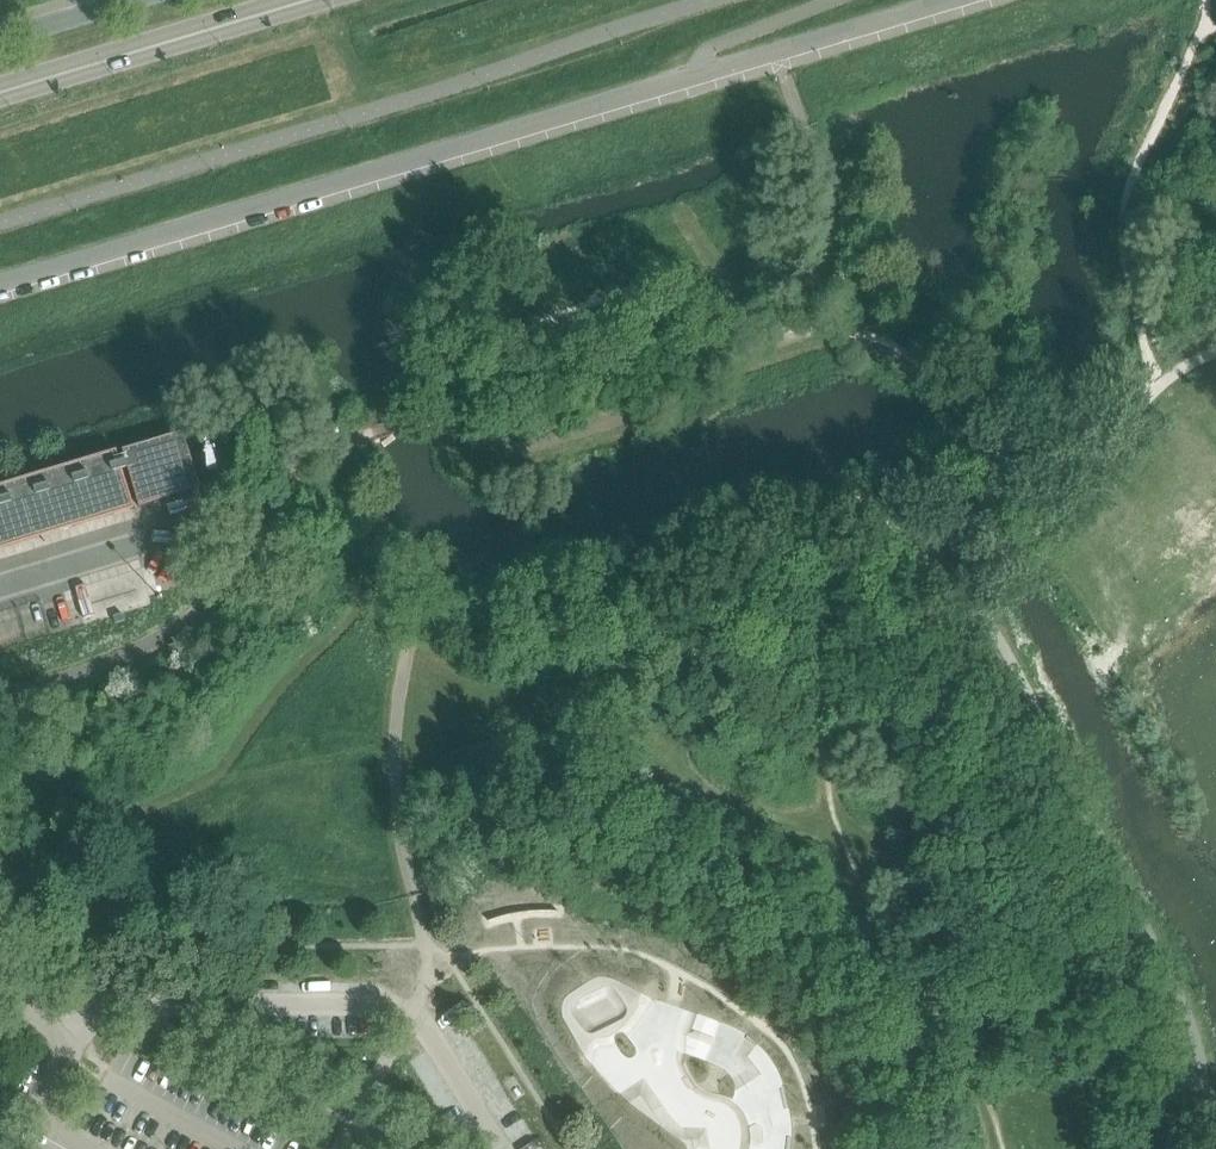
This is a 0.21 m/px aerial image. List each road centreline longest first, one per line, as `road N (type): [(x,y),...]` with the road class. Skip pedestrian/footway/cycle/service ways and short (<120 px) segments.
road 1 (residential): [(0,283),(941,0)]
road 2 (tertiary): [(0,92),(307,0)]
road 3 (tertiary): [(123,0),(0,37)]

